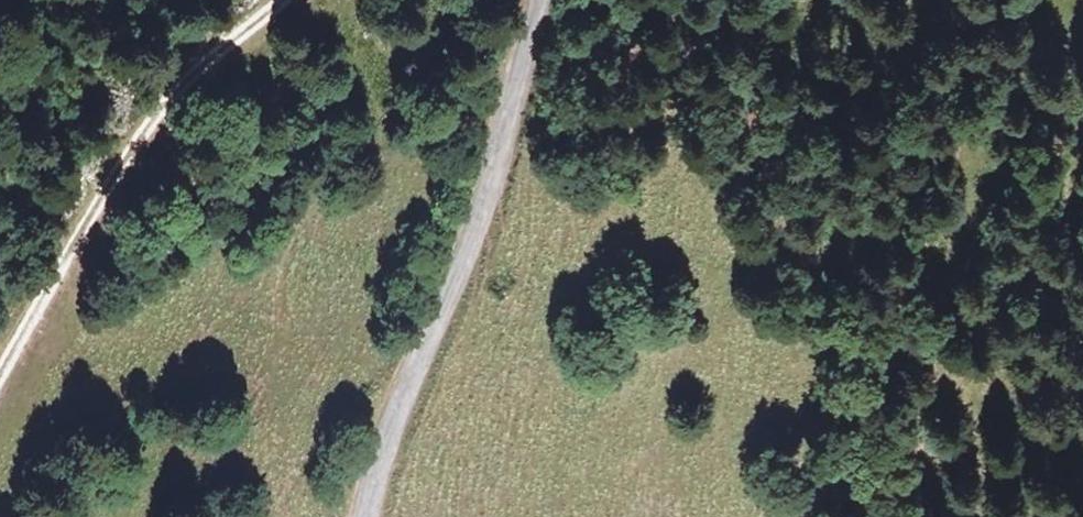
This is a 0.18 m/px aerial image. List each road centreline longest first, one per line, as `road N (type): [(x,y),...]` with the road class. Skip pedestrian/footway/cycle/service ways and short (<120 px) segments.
road 1 (unclassified): [(543,0),(493,180),(433,343),(396,412),(368,516)]
road 2 (track): [(0,374),(137,133),(176,84),(278,0)]

